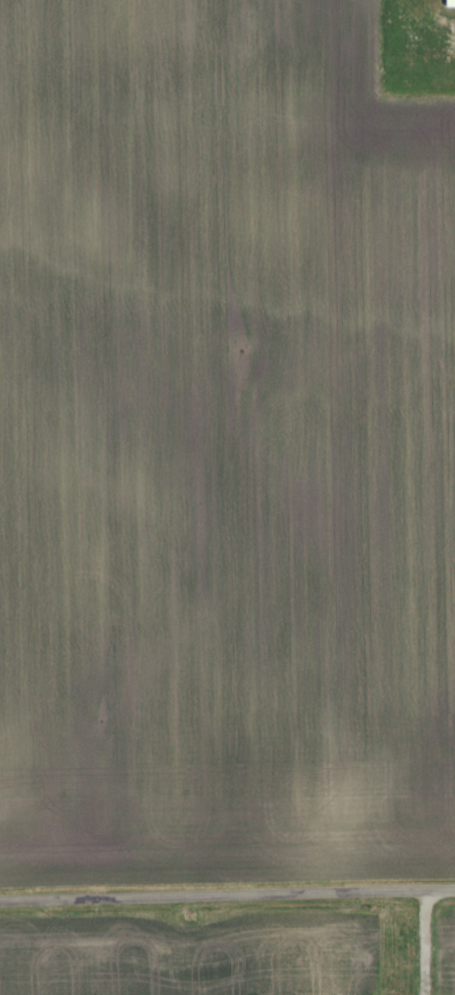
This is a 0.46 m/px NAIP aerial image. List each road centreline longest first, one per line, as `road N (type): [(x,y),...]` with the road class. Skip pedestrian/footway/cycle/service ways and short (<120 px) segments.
road 1 (residential): [(0,905),(454,898)]

